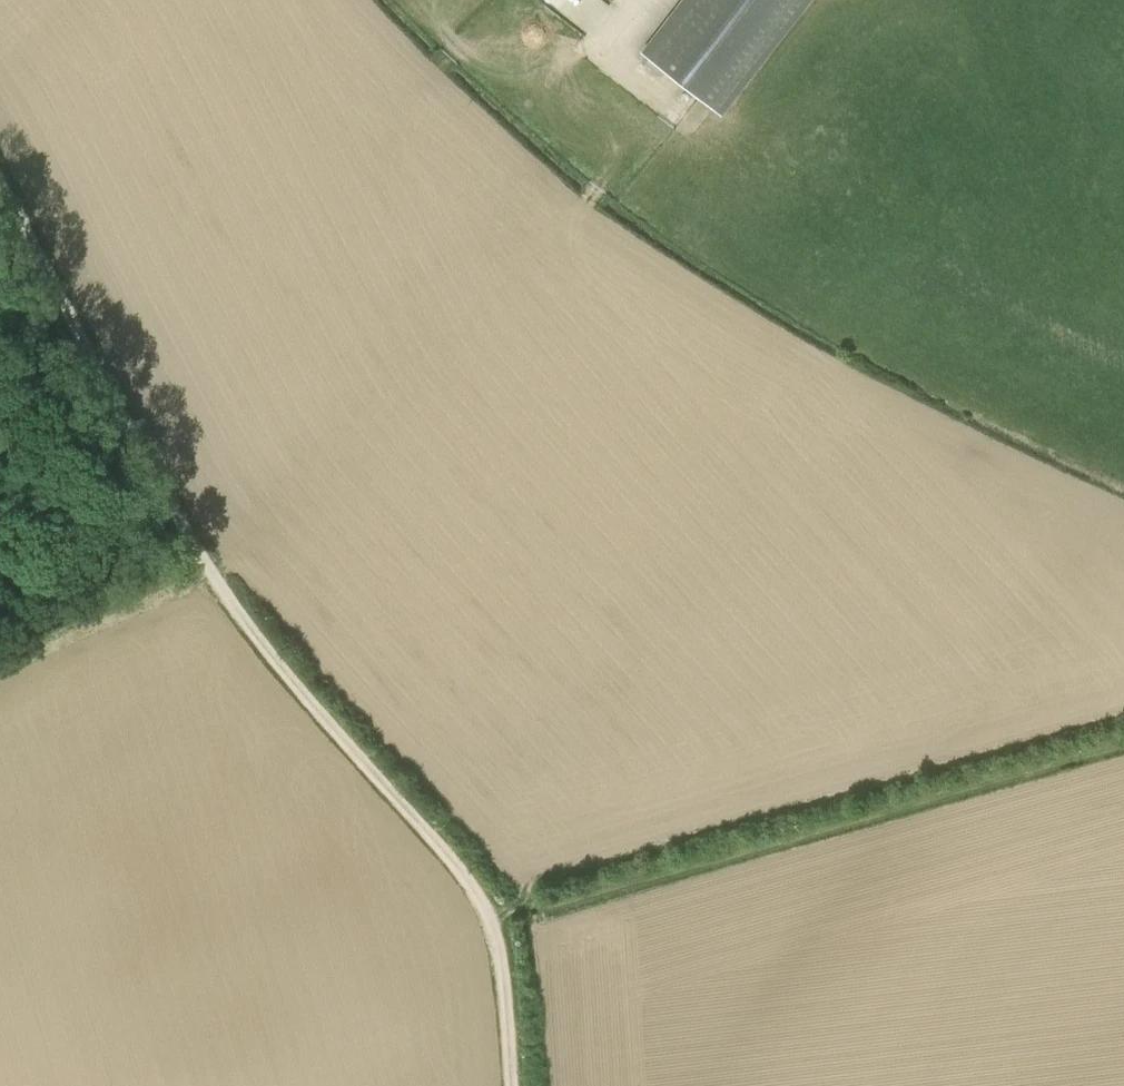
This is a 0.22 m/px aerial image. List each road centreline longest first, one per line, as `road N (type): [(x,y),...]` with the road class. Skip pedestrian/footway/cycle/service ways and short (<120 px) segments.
road 1 (track): [(492,916),(221,595),(162,512),(0,194)]
road 2 (track): [(492,916),(1123,744)]
road 3 (track): [(510,1085),(492,916)]

